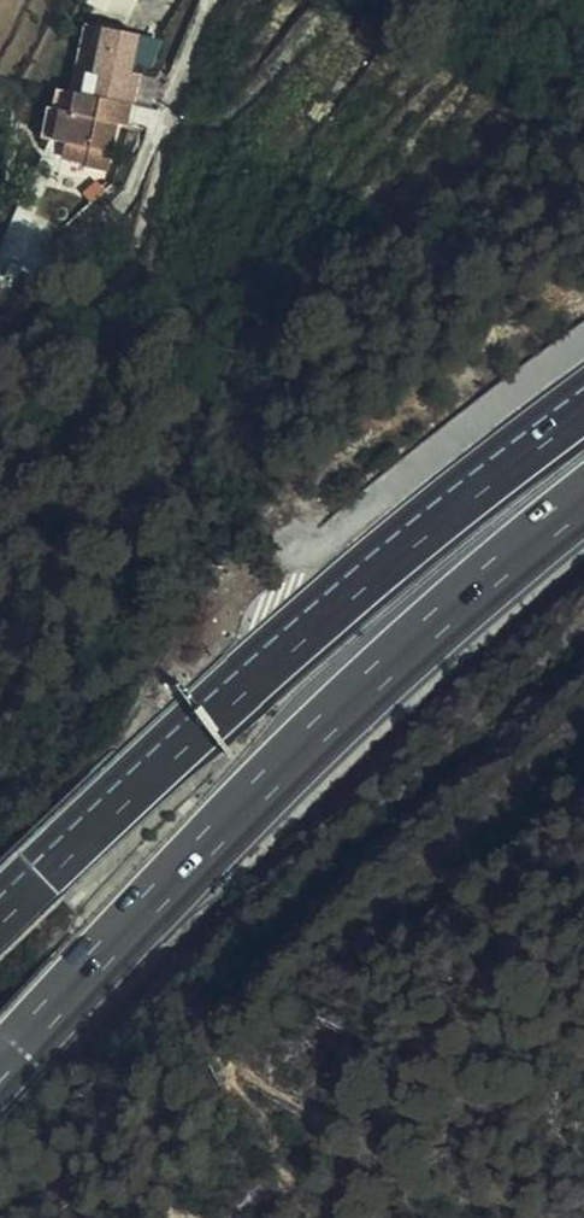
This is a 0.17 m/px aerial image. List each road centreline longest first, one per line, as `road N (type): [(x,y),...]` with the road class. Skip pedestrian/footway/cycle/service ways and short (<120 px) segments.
road 1 (motorway): [(0,1064),(271,776),(399,653),(583,497)]
road 2 (motorway): [(583,404),(388,556),(0,912)]

